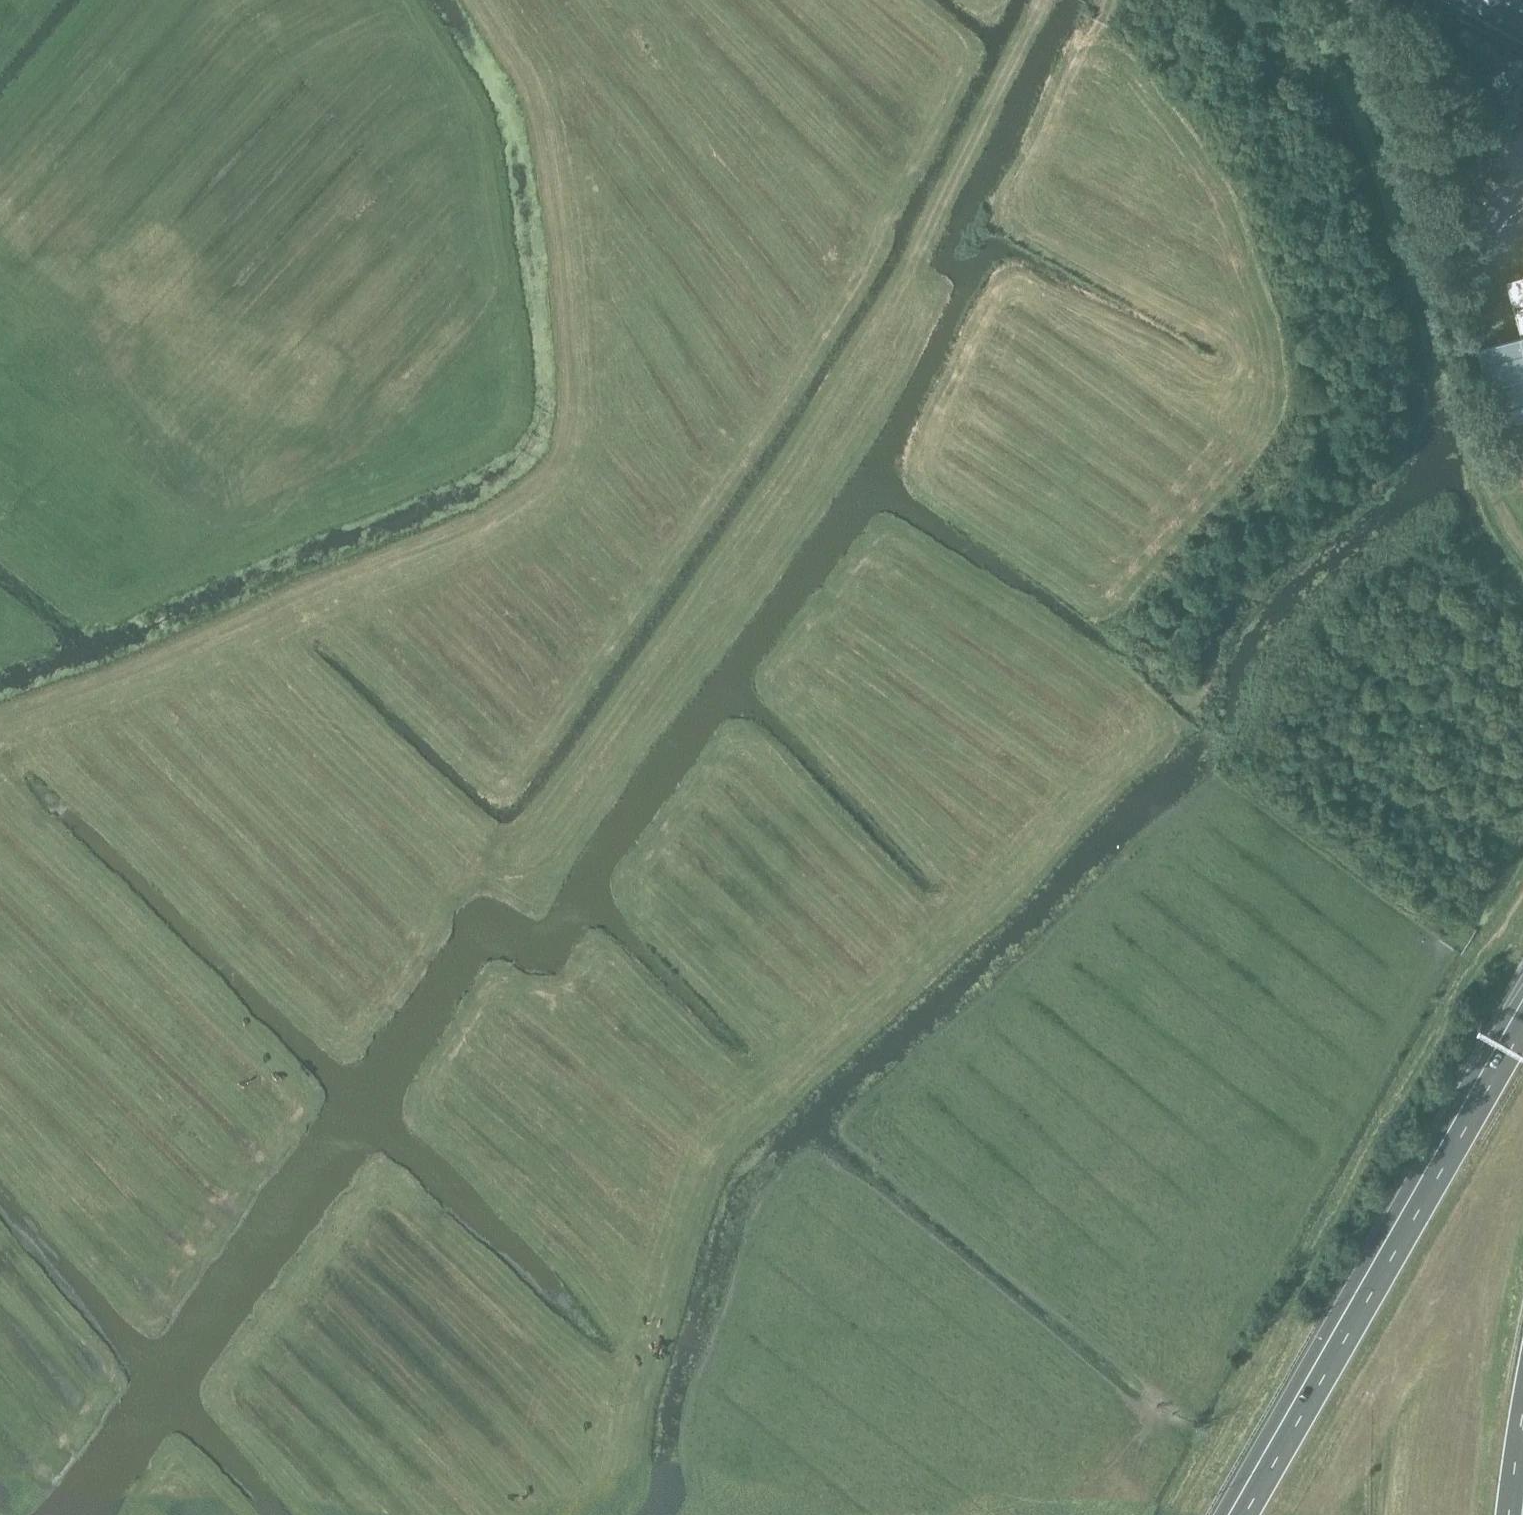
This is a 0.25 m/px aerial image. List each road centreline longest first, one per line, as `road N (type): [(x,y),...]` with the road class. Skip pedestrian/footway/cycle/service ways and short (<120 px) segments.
road 1 (motorway): [(1522,1029),(1247,1514)]

